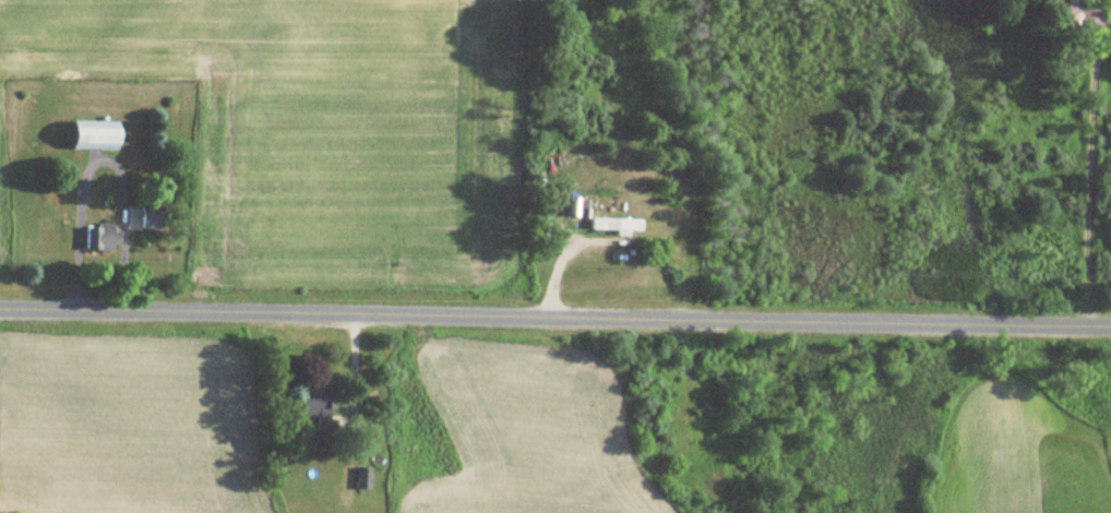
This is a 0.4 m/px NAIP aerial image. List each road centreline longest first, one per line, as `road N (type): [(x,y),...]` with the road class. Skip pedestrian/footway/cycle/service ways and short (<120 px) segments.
road 1 (residential): [(1110,327),(0,311)]

